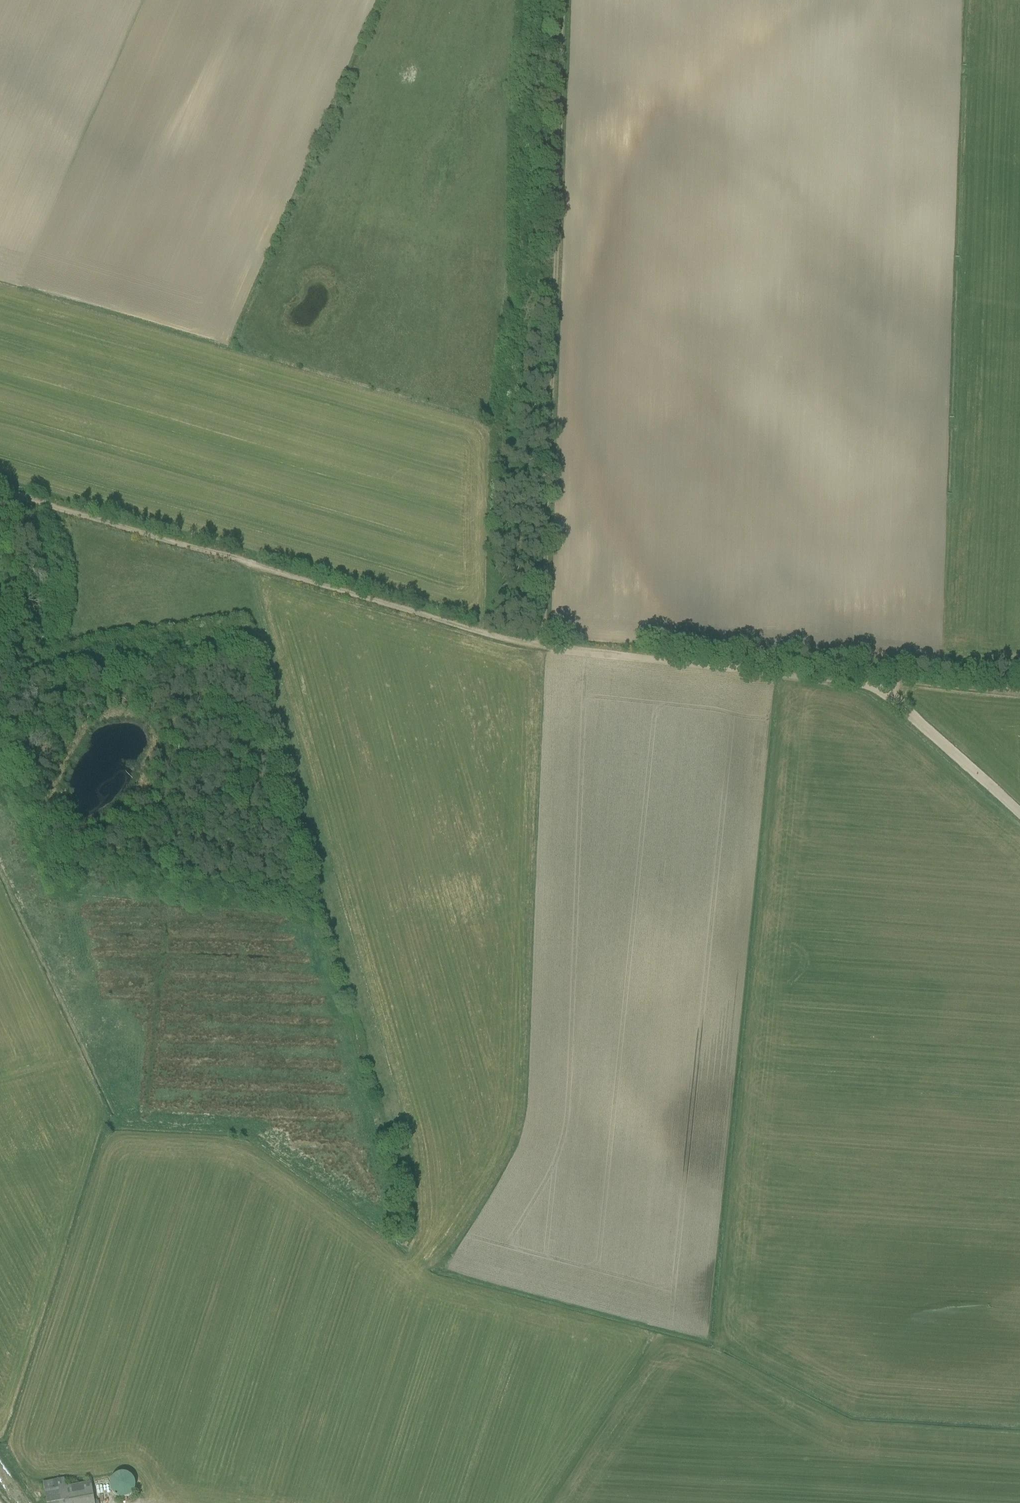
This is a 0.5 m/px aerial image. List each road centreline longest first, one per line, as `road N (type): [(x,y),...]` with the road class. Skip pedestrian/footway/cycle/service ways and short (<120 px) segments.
road 1 (track): [(541,646),(562,0)]
road 2 (track): [(541,646),(0,489)]
road 3 (track): [(861,683),(541,646)]
road 4 (track): [(1019,815),(914,719),(861,683)]

